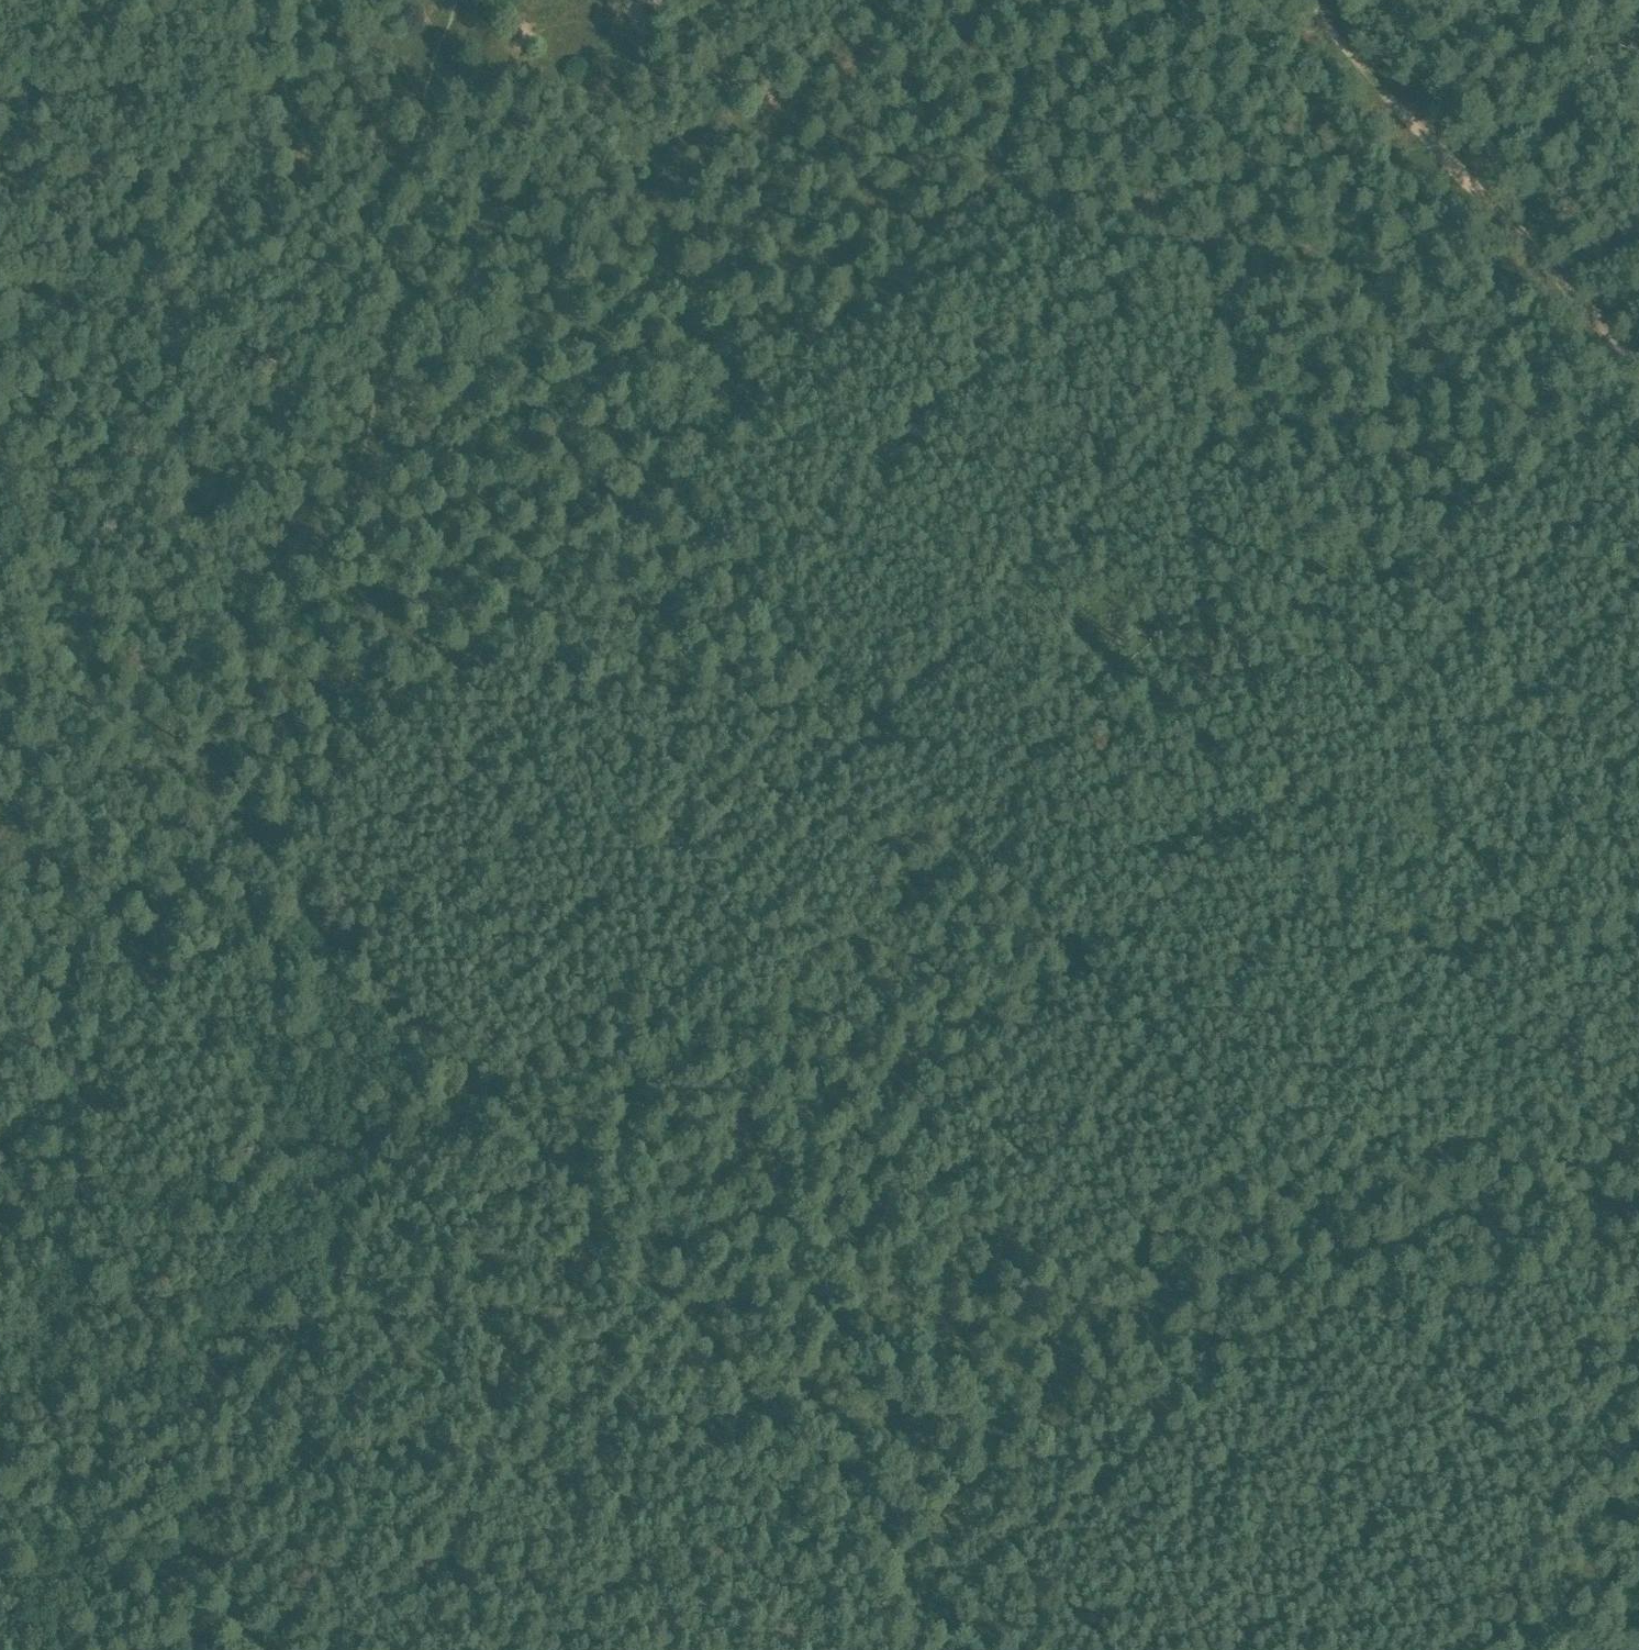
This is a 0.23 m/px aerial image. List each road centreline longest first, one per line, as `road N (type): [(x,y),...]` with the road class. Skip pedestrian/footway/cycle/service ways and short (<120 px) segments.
road 1 (track): [(971,1649),(246,843),(1177,0)]
road 2 (track): [(1295,0),(1638,386)]
road 3 (track): [(0,572),(246,843)]

